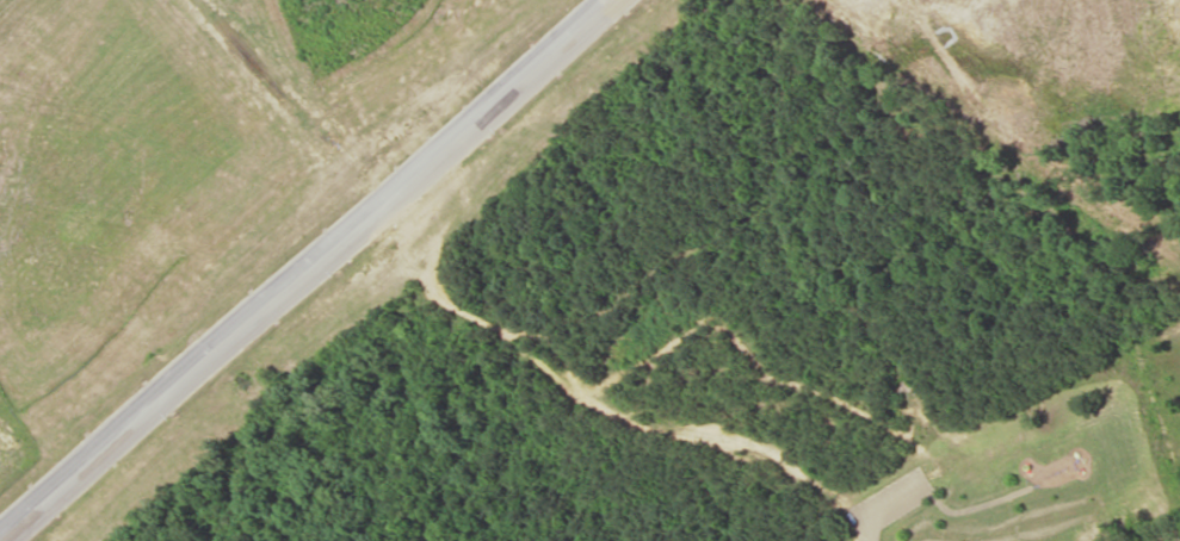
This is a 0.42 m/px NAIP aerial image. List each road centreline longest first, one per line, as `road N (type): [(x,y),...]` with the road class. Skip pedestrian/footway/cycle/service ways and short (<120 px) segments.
road 1 (residential): [(0,536),(609,0)]

